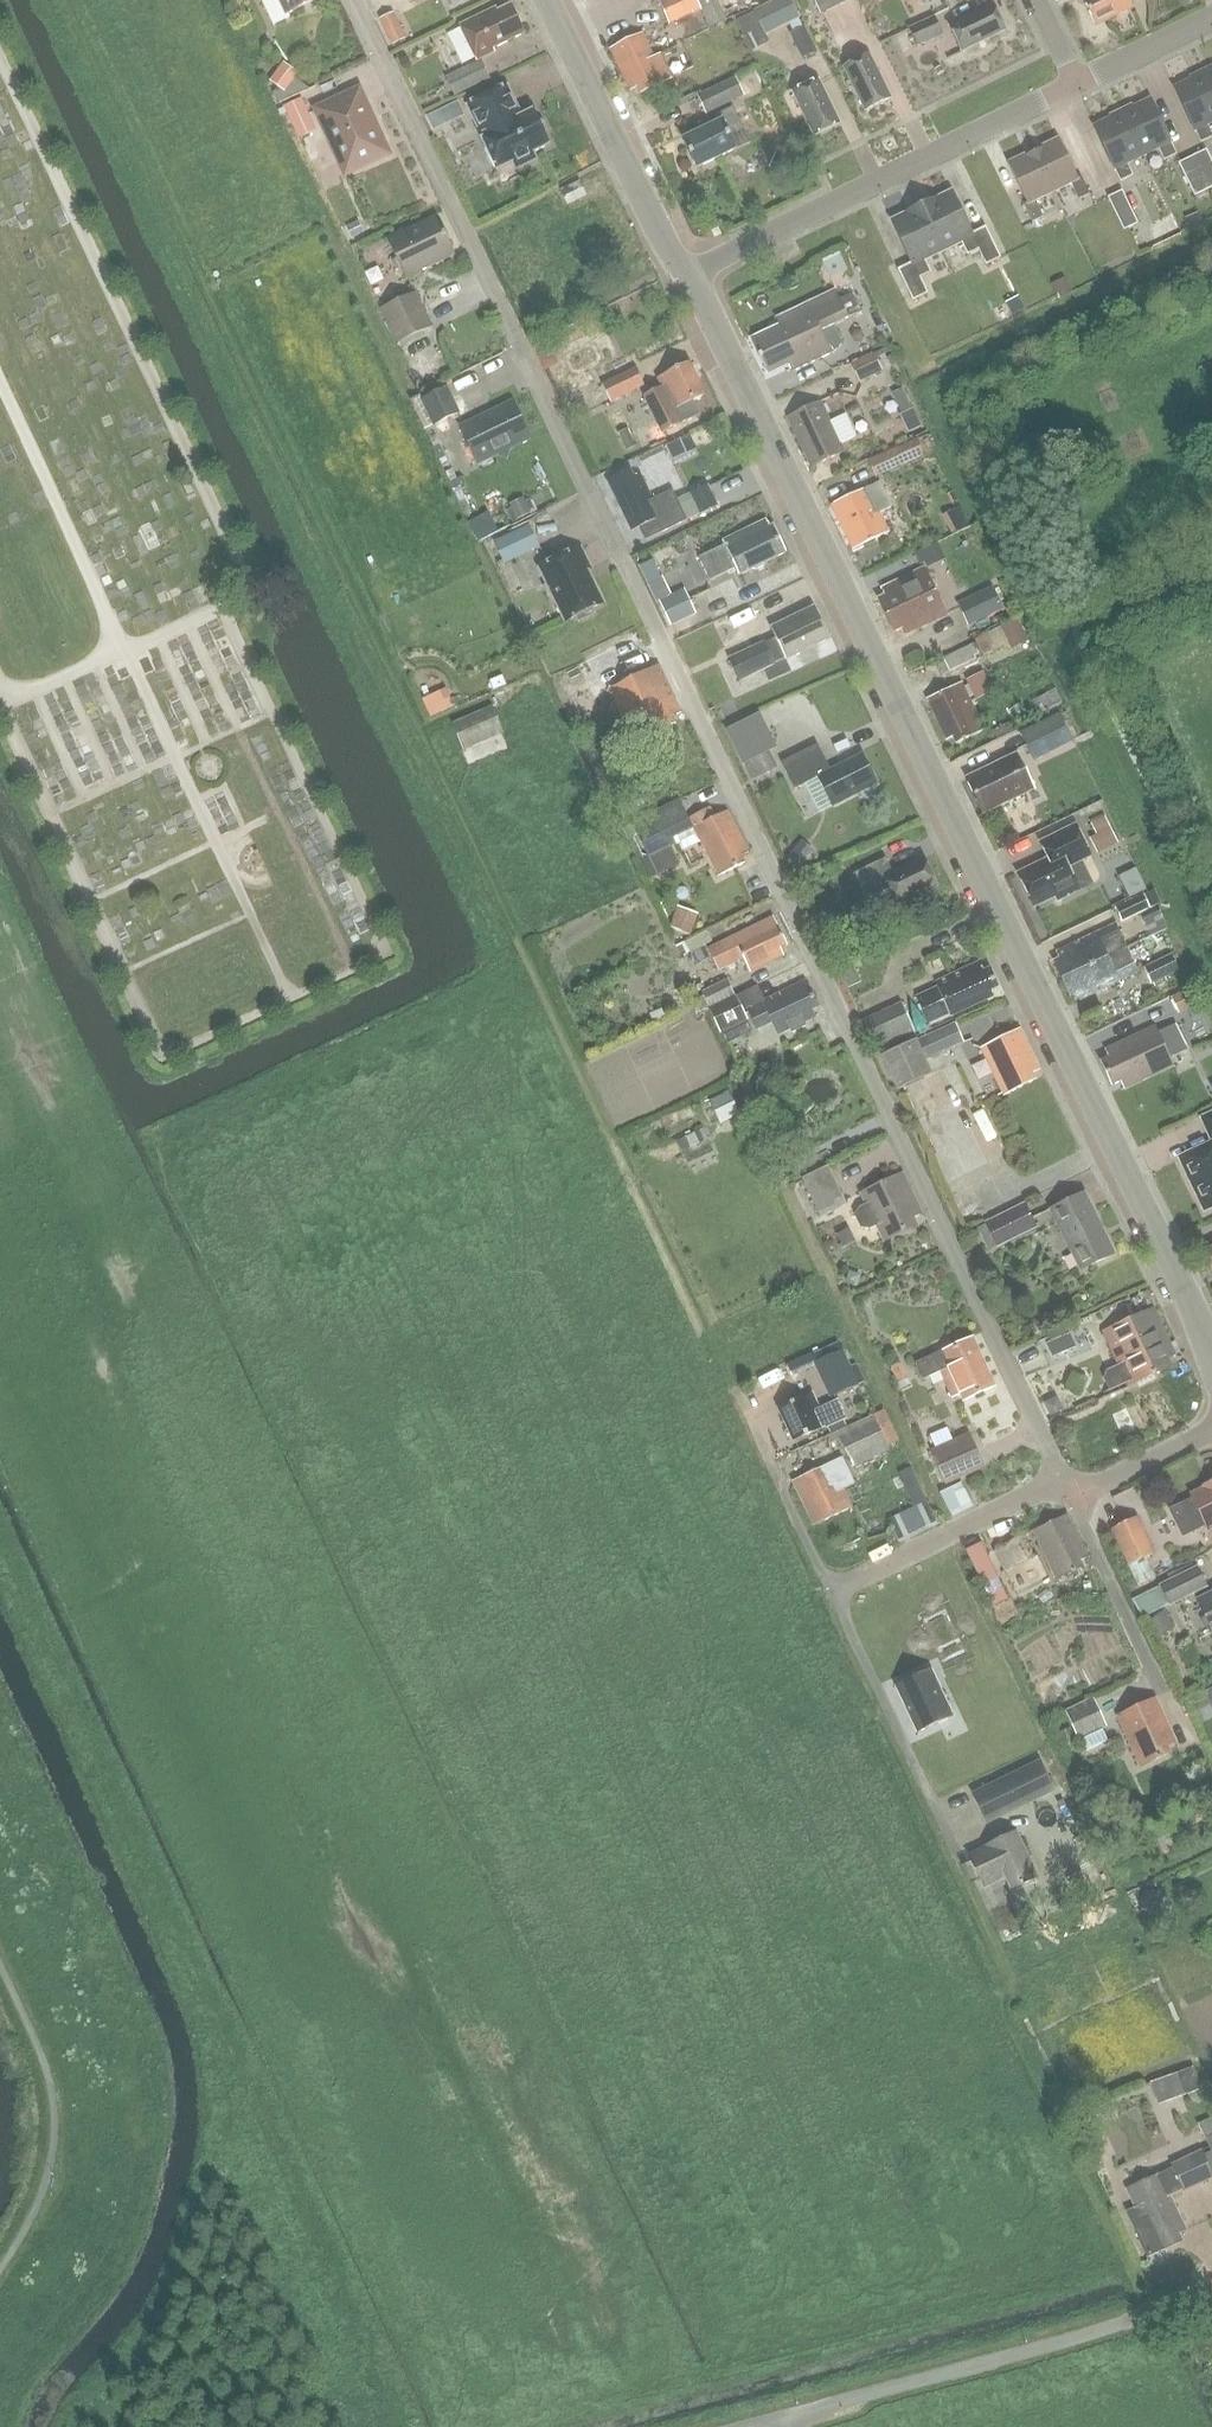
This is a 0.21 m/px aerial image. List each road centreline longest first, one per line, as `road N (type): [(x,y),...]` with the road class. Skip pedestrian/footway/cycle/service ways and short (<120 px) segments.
road 1 (residential): [(352,0),(1073,1495)]
road 2 (tertiary): [(1211,1351),(684,272)]
road 3 (residential): [(684,272),(1075,87)]
road 4 (tertiary): [(684,272),(553,0)]
road 5 (residential): [(957,1852),(833,1592)]
road 6 (residential): [(833,1592),(1044,1498),(1073,1495)]
road 7 (residential): [(833,1592),(744,1402)]
road 8 (residential): [(1073,1495),(1158,1685)]
road 9 (residential): [(1073,1495),(1099,1491),(1211,1431)]
road 10 (residential): [(1075,87),(1211,23)]

